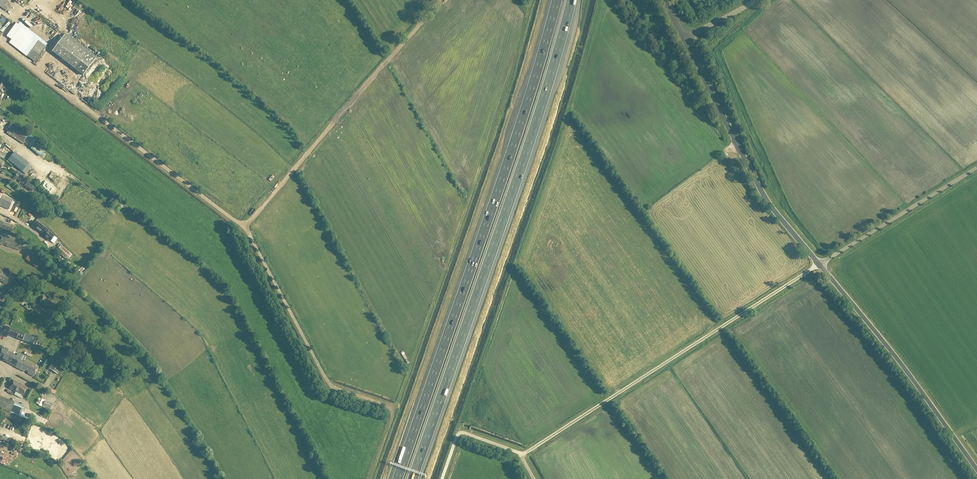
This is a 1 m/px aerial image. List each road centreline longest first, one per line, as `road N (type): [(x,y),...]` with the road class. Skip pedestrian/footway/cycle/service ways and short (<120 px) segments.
road 1 (unclassified): [(395,411),(327,385),(227,214),(0,45)]
road 2 (motorway): [(413,478),(572,0)]
road 3 (motorway): [(557,0),(398,478)]
road 4 (track): [(440,0),(242,227)]
road 5 (tertiary): [(818,265),(763,196),(684,39)]
road 6 (tertiary): [(976,464),(818,265)]
road 7 (unclassified): [(818,265),(976,168)]

